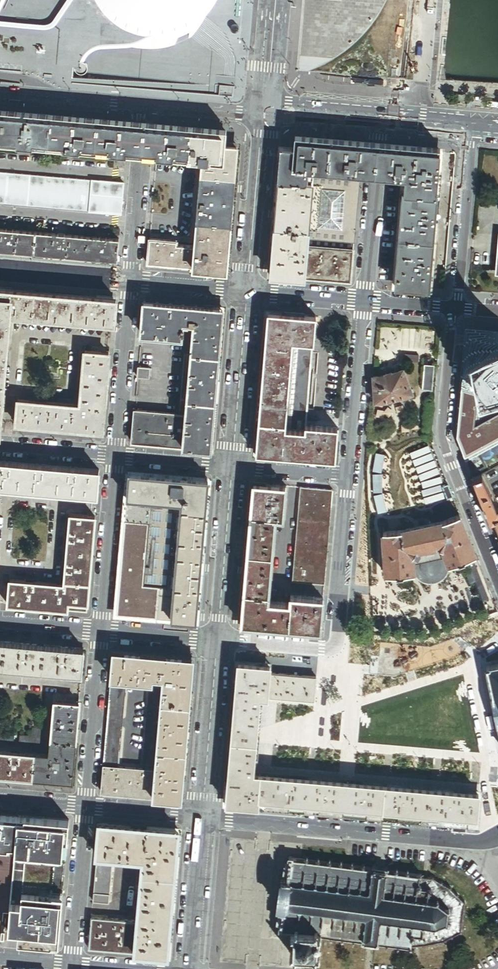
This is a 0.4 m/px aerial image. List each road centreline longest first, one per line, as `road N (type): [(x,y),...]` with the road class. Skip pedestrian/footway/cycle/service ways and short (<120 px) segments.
road 1 (residential): [(202,818),(481,842),(497,836)]
road 2 (residential): [(217,641),(322,651),(336,641),(348,477)]
road 3 (residential): [(497,579),(445,449),(455,309)]
road 4 (residential): [(365,302),(379,119)]
road 5 (residential): [(469,126),(455,309)]
road 6 (secondary): [(247,292),(264,112)]
road 7 (secondary): [(217,641),(202,818)]
road 8 (residential): [(133,282),(117,458)]
road 9 (residential): [(102,632),(87,808)]
road 10 (residential): [(148,106),(133,282)]
road 11 (residential): [(348,477),(365,302)]
road 12 (secondary): [(247,292),(232,467)]
road 13 (secondary): [(232,467),(217,641)]
road 14 (residential): [(117,458),(102,632)]
road 15 (residential): [(87,808),(73,965)]
road 16 (secondary): [(202,818),(189,968)]
road 17 (secondary): [(0,94),(148,106)]
road 18 (residential): [(0,271),(133,282)]

